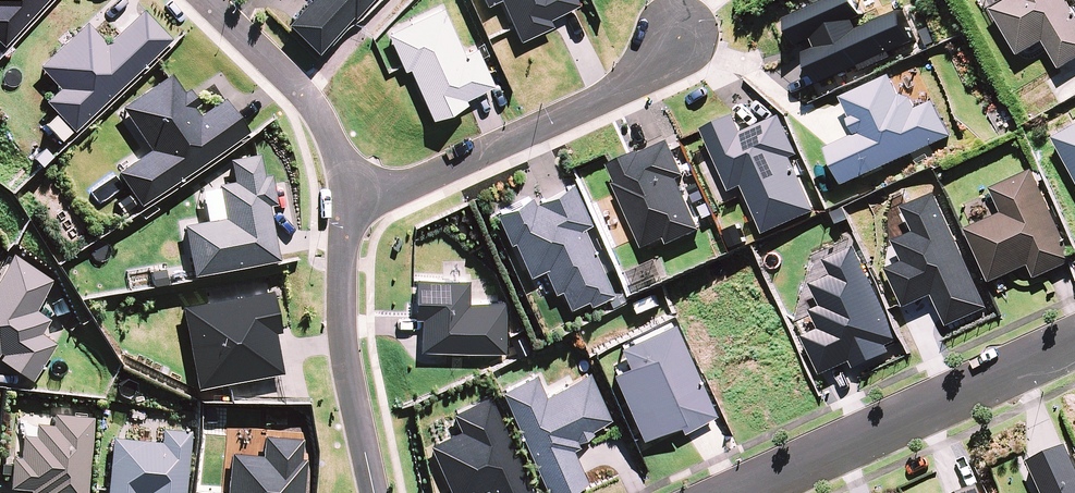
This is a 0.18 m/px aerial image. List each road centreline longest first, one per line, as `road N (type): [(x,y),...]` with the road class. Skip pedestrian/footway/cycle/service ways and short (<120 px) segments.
road 1 (residential): [(347,193),(393,192),(627,86),(676,40)]
road 2 (residential): [(1074,344),(744,492)]
road 3 (residential): [(374,492),(345,344),(347,193)]
road 4 (residential): [(347,193),(322,120),(302,92),(208,0)]

